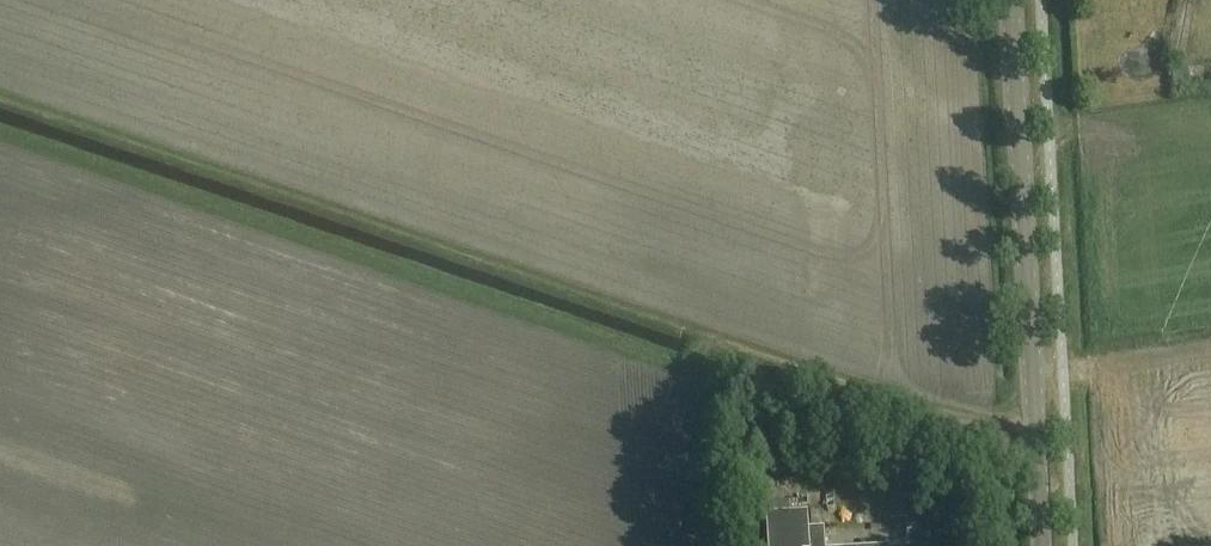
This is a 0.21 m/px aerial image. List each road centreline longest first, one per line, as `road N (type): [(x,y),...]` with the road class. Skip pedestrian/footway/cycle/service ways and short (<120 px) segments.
road 1 (tertiary): [(1043,545),(1011,0)]

